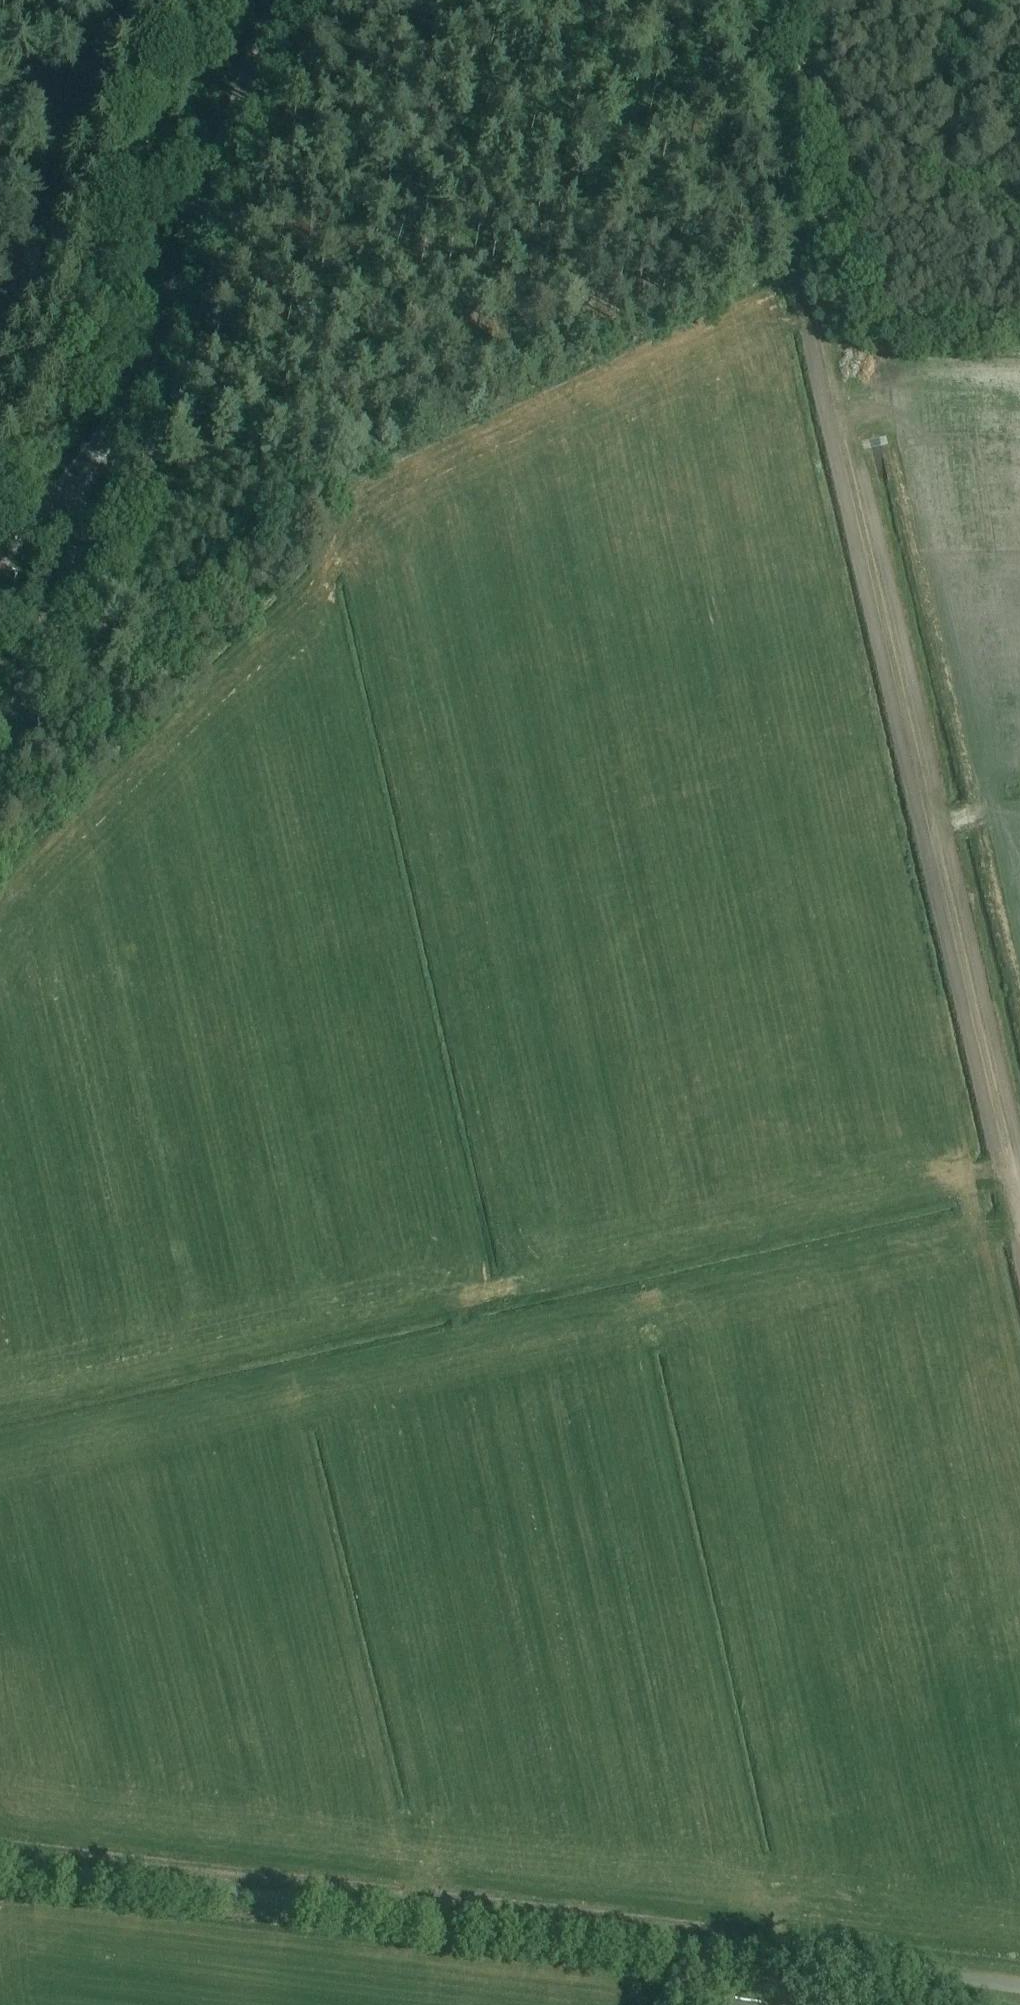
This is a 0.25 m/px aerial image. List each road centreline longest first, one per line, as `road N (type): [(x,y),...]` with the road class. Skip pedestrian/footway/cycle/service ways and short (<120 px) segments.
road 1 (track): [(745,0),(1019,1185)]
road 2 (unclassified): [(1019,1987),(0,1864)]
road 3 (tertiary): [(64,498),(147,363),(280,0)]
road 4 (track): [(0,295),(109,0)]
road 5 (unclassified): [(0,760),(78,545),(64,498)]

